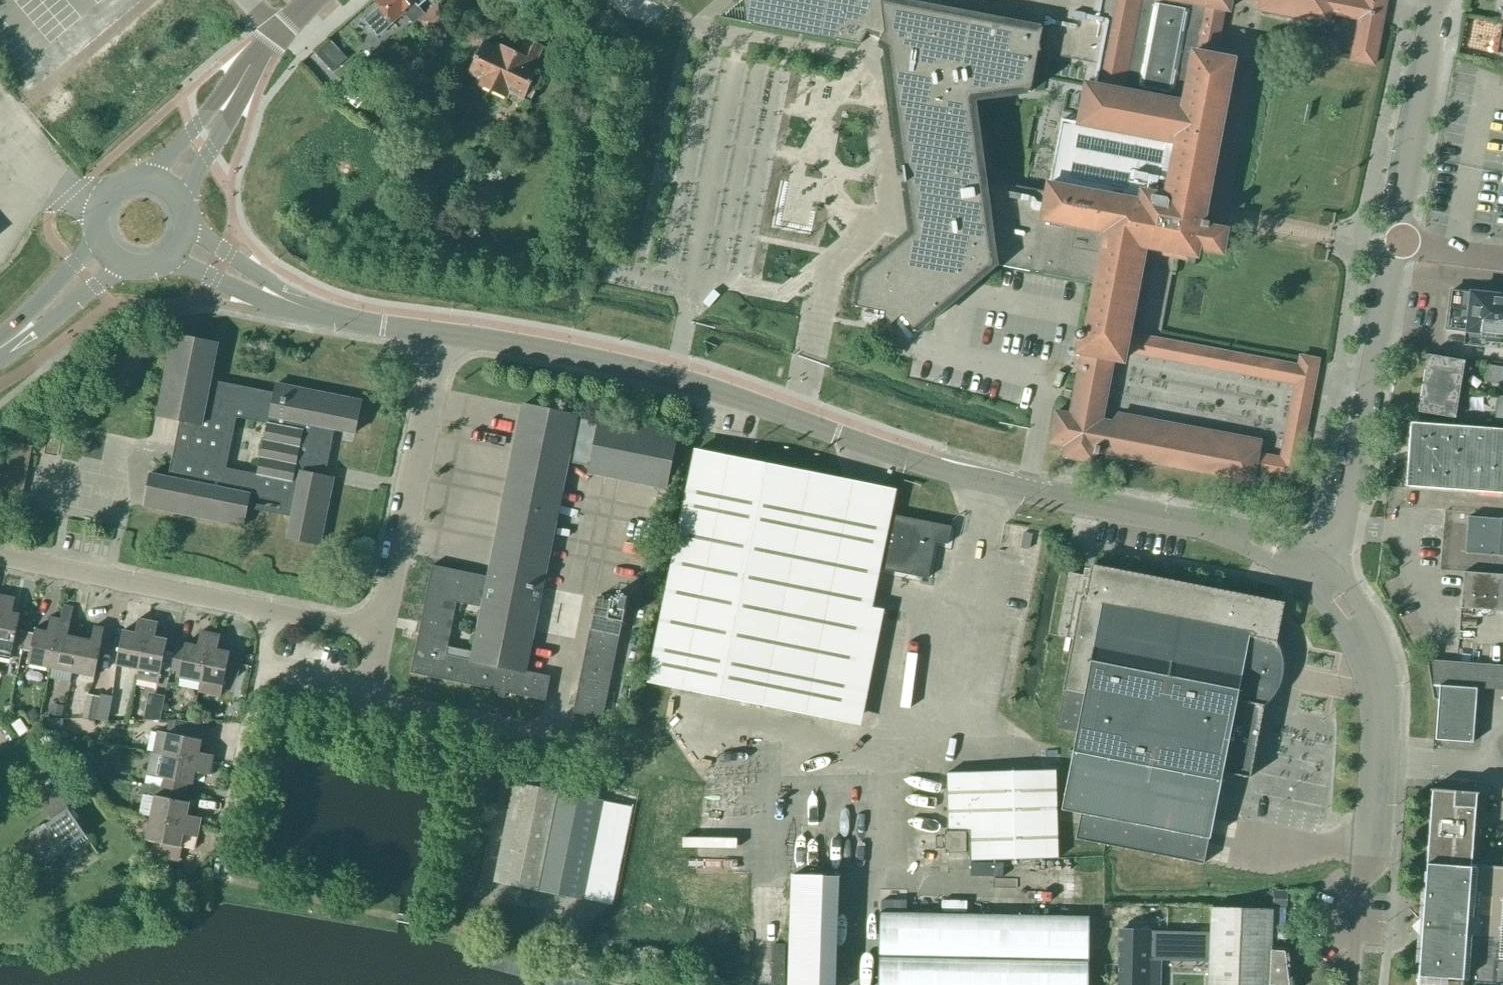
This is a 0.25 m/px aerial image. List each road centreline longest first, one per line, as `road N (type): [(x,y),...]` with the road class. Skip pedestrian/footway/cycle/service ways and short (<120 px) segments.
road 1 (unclassified): [(1316,575),(1243,541),(955,475),(704,386),(576,356),(442,339)]
road 2 (unclassified): [(1353,984),(1383,742),(1377,675),(1348,608),(1316,575)]
road 3 (residential): [(1316,575),(1353,495),(1392,269)]
road 4 (residential): [(381,629),(442,339)]
road 5 (residential): [(269,613),(0,558)]
road 6 (residential): [(615,754),(369,696)]
road 7 (residential): [(1397,243),(1440,0)]
road 8 (residential): [(228,846),(260,666)]
road 9 (unclassified): [(163,260),(257,298),(319,312)]
road 10 (unclassified): [(319,312),(187,220)]
road 11 (secondary): [(183,204),(248,86),(252,61)]
road 12 (secondary): [(252,61),(143,177)]
road 13 (secondary): [(0,350),(131,264)]
road 14 (secondary): [(99,229),(0,342)]
road 15 (unclassified): [(442,339),(319,312)]

